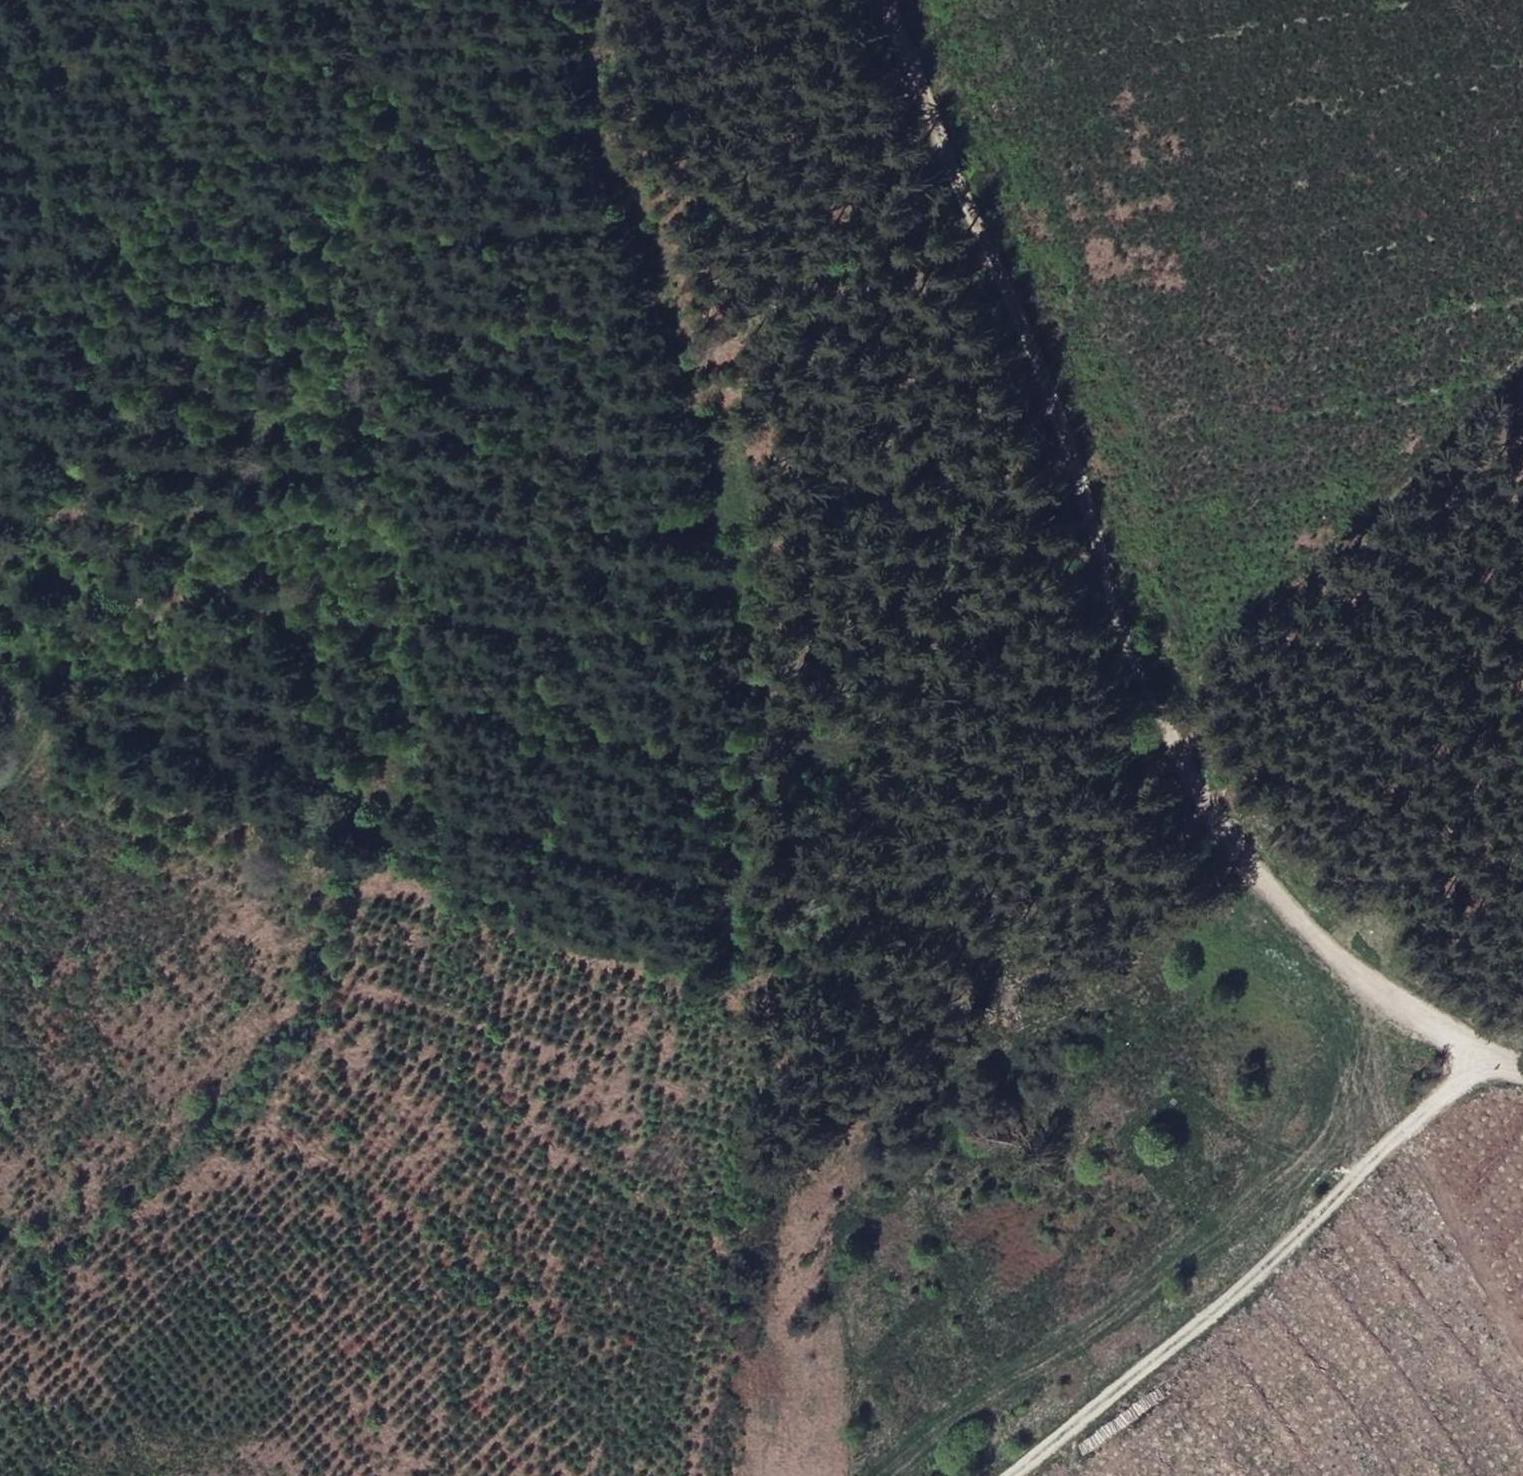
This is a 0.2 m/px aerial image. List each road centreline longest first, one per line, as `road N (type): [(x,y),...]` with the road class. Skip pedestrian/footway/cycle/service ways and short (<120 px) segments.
road 1 (track): [(894,0),(1123,589),(1328,902),(1522,1033)]
road 2 (track): [(970,1475),(1349,1191),(1520,1032)]
road 3 (track): [(0,800),(46,763),(36,624),(0,553)]

